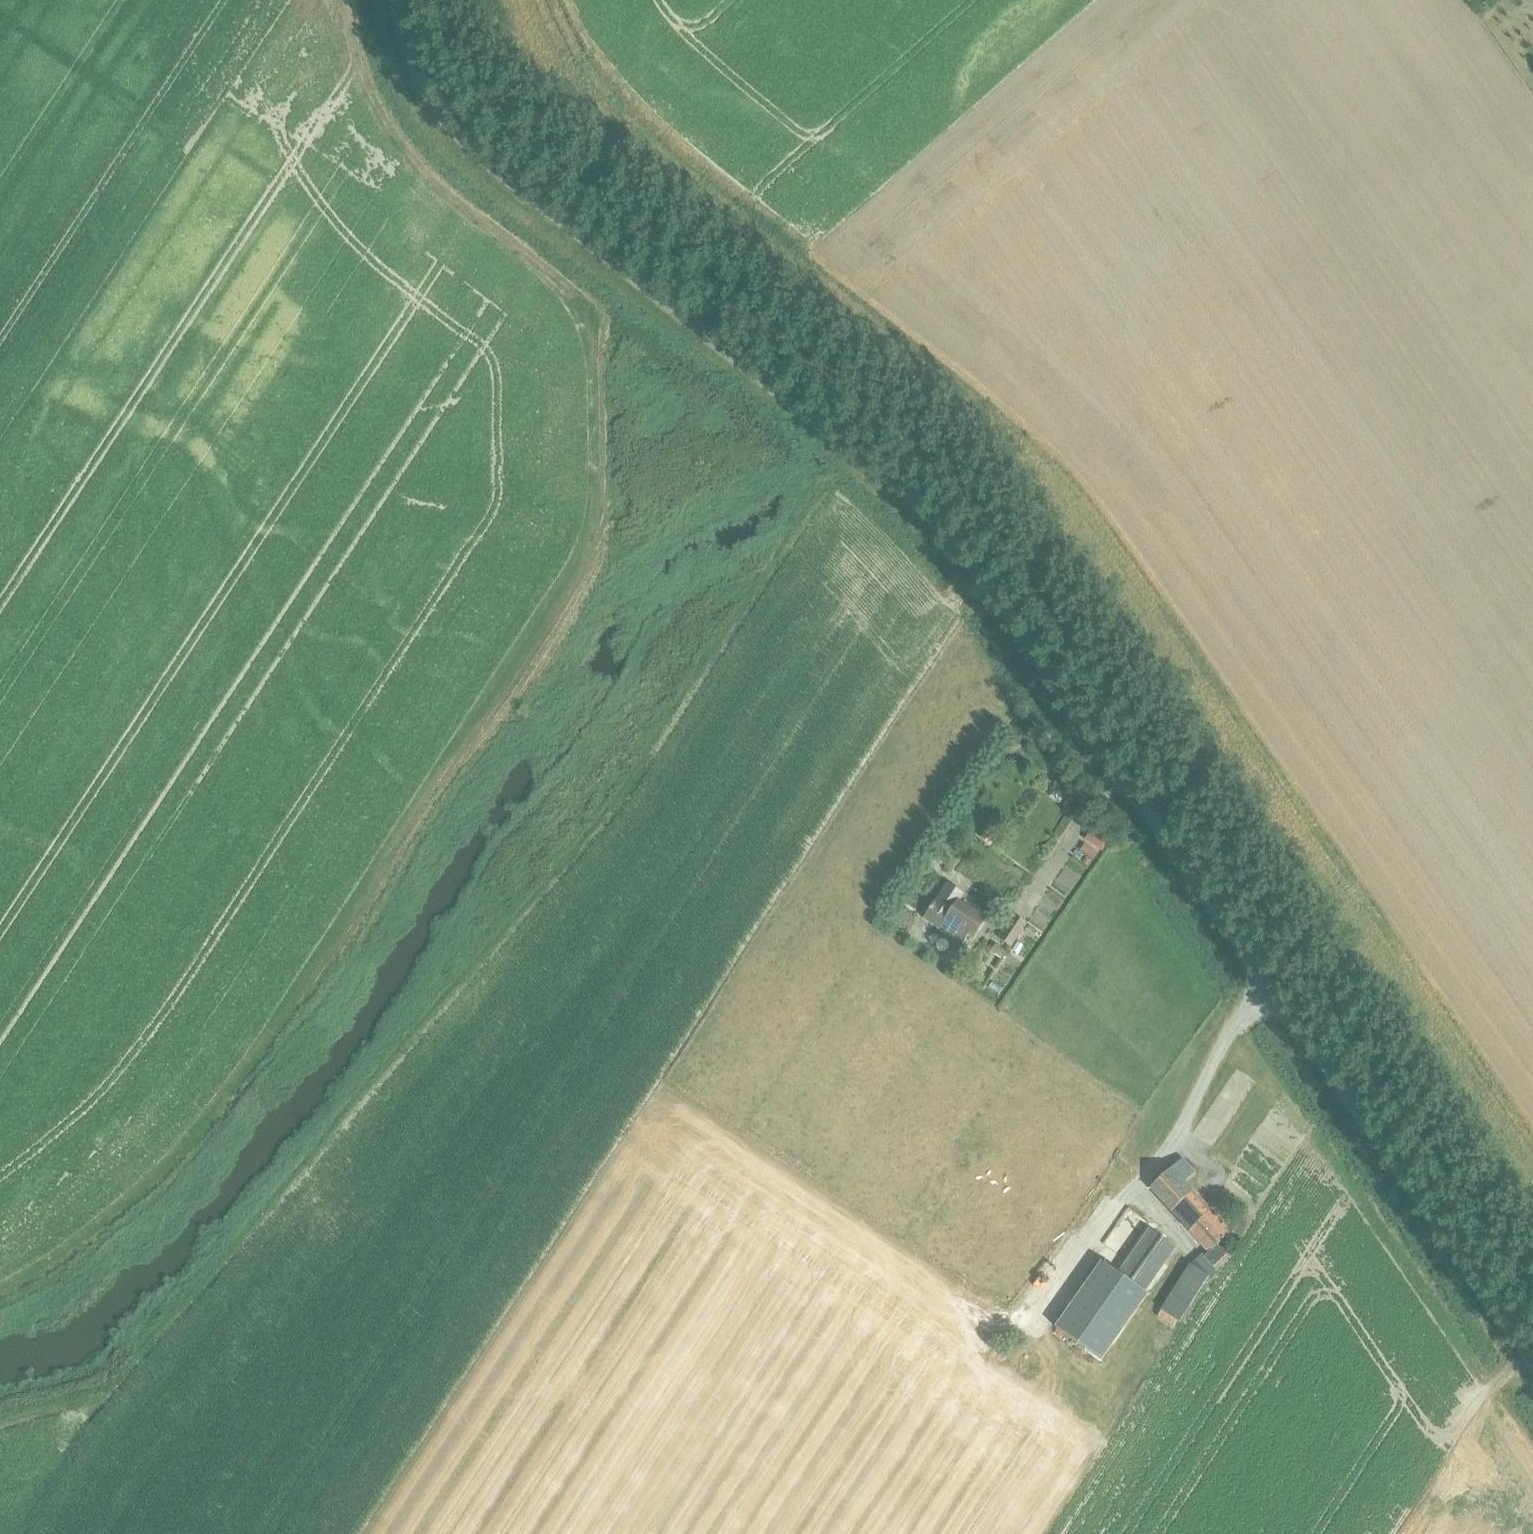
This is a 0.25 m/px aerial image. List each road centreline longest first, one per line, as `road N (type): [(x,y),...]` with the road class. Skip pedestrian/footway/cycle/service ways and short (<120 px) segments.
road 1 (unclassified): [(1532,1363),(993,590),(910,498),(473,150),(418,69),(401,0)]

